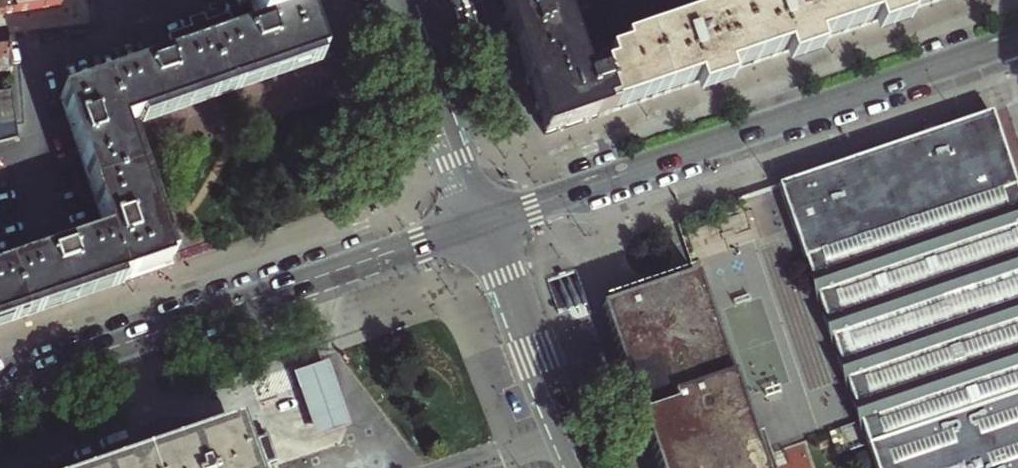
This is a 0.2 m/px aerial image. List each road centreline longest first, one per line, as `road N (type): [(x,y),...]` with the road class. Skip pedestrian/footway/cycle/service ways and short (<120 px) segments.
road 1 (tertiary): [(481,222),(1000,48)]
road 2 (tertiary): [(0,386),(481,222)]
road 3 (residential): [(581,467),(481,222)]
road 4 (residential): [(398,0),(481,222)]

